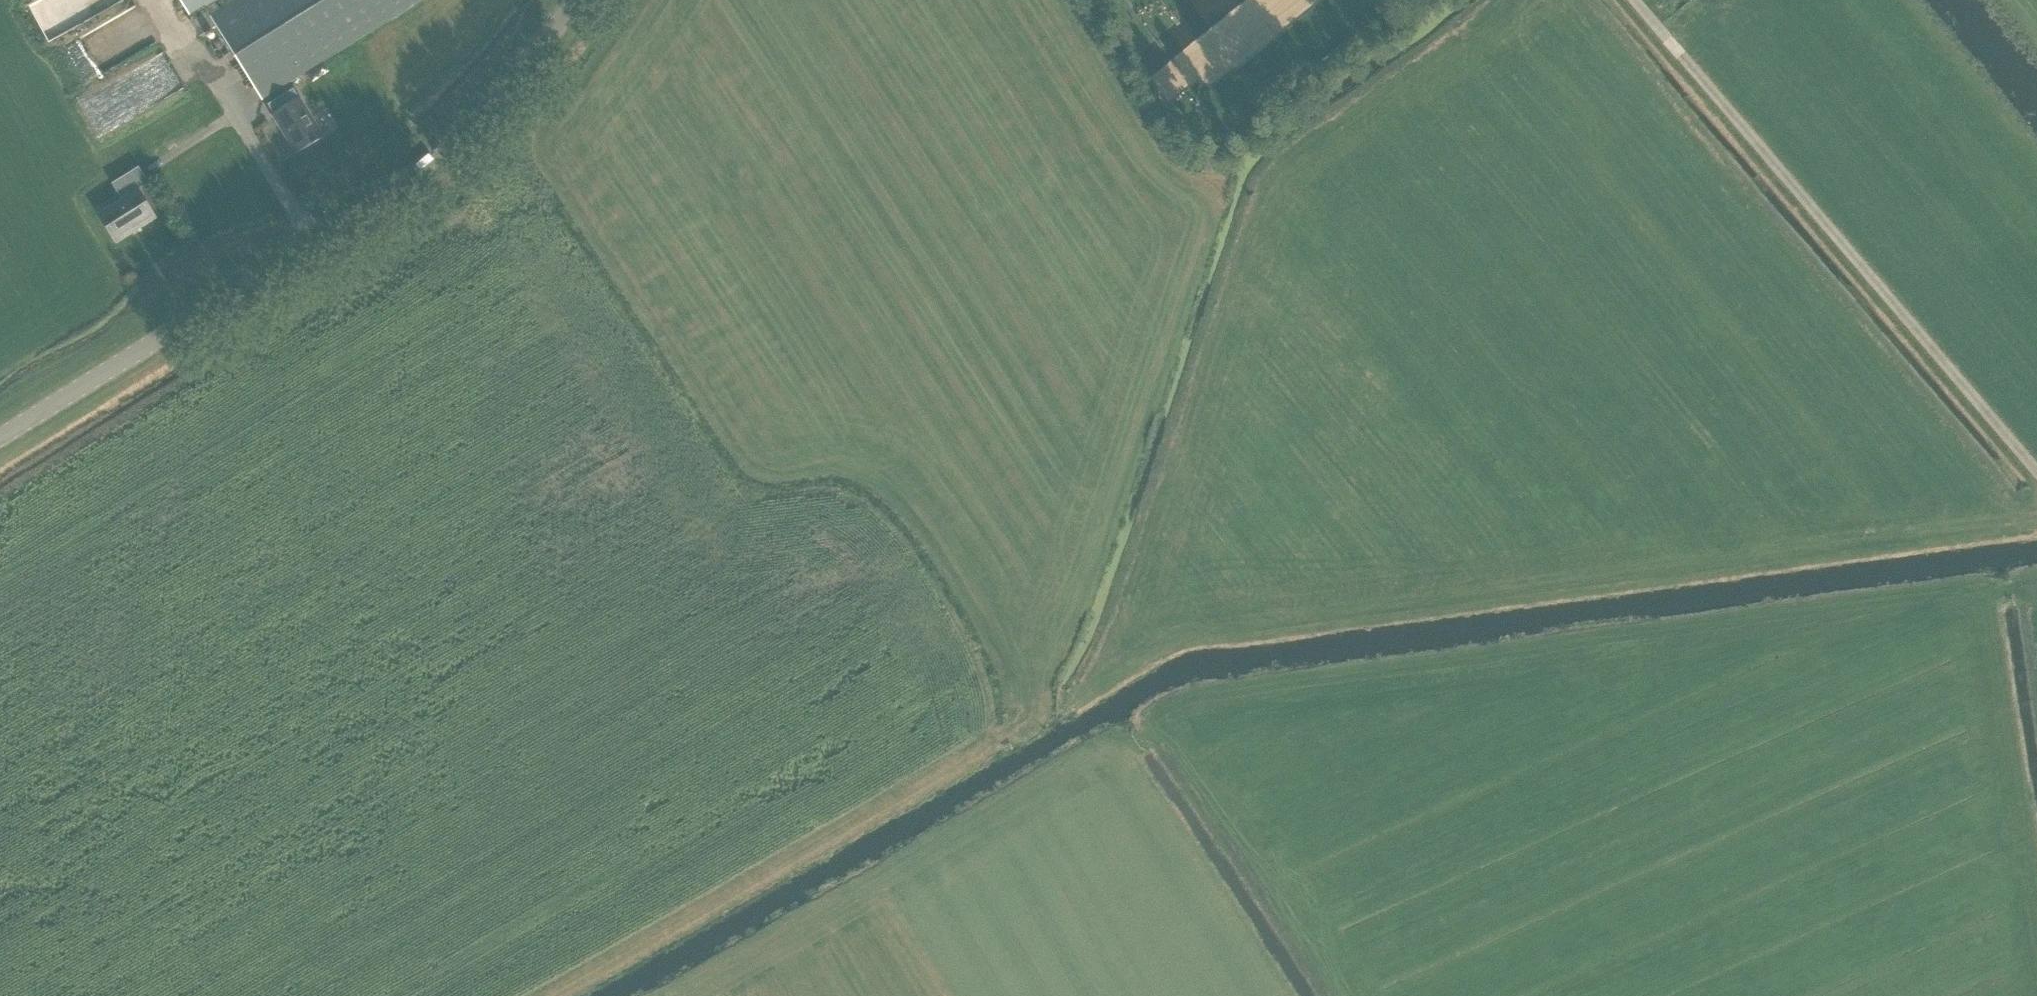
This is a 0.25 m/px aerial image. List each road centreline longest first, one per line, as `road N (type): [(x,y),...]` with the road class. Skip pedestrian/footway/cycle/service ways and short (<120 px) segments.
road 1 (tertiary): [(0,438),(439,168),(511,101),(581,0)]
road 2 (unclassified): [(2036,472),(1634,0)]

